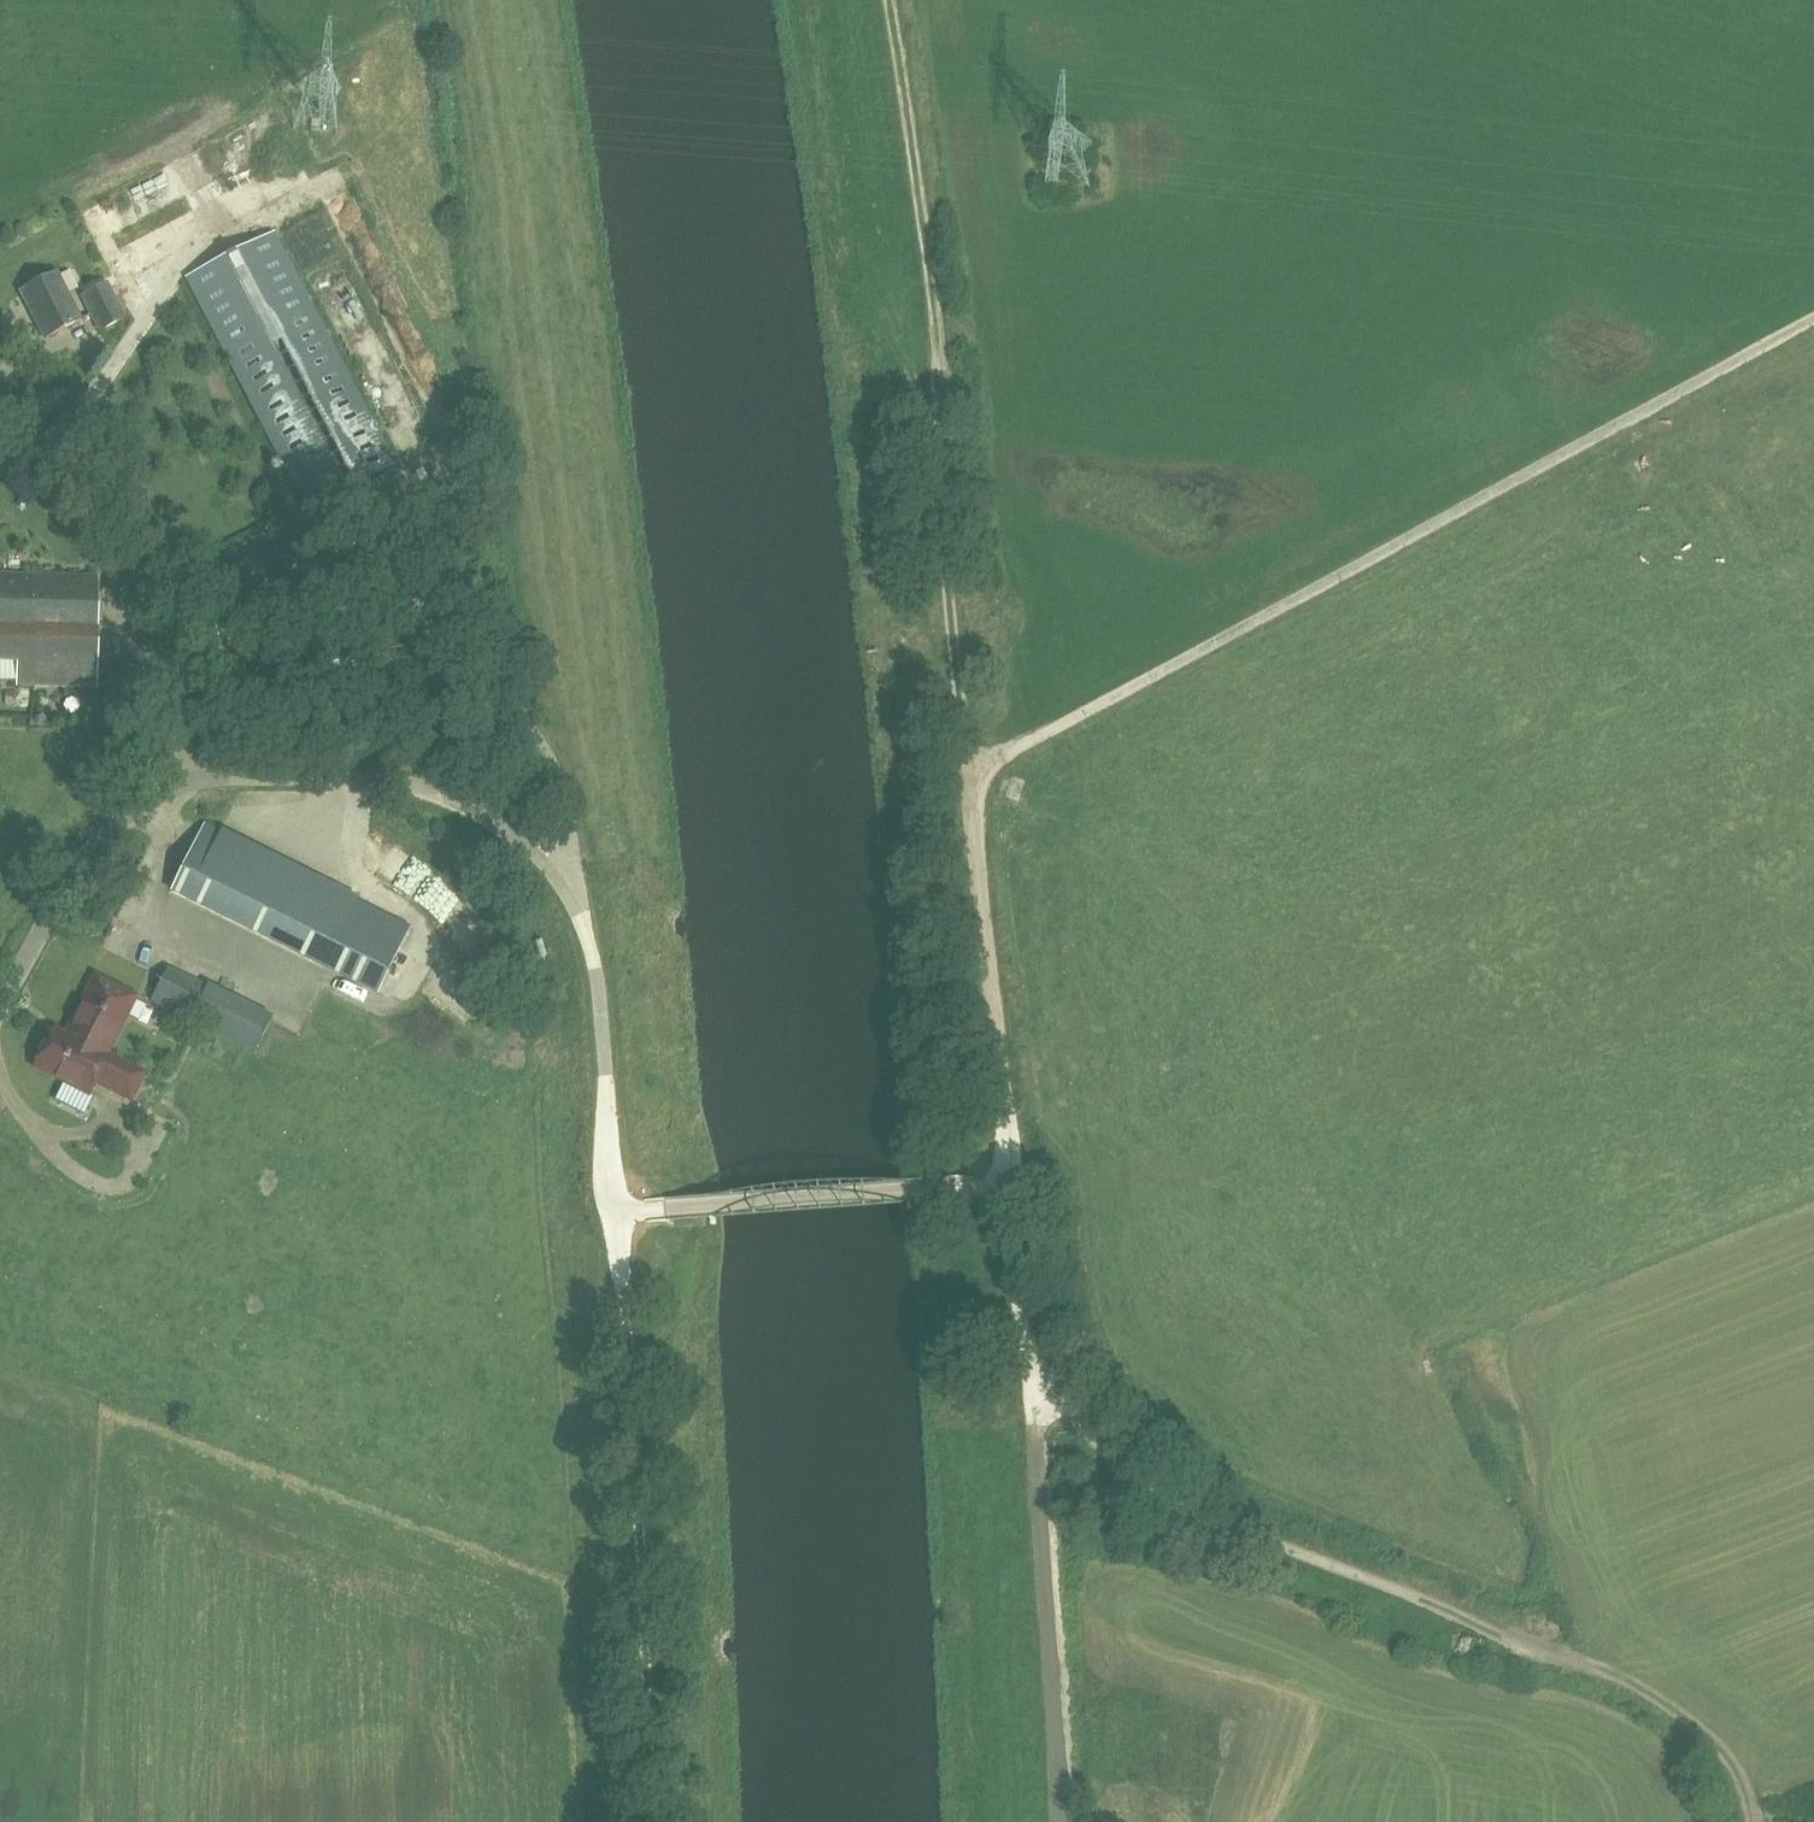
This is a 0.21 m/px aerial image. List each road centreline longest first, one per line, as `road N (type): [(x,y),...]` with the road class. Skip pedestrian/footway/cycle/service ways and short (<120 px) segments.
road 1 (unclassified): [(618,1215),(602,997),(579,913),(505,829),(438,792),(392,782),(235,778),(194,782),(153,800),(109,832),(70,881),(0,1010)]
road 2 (track): [(965,783),(1813,319)]
road 3 (track): [(893,0),(940,319),(940,528),(965,783)]
road 4 (track): [(1712,1772),(1610,1686),(1215,1525),(1156,1494),(1103,1451),(1065,1405)]
road 5 (track): [(647,1821),(623,1288)]
road 6 (track): [(1060,1821),(1028,1332)]
road 7 (track): [(1003,1184),(1011,1132),(965,783)]
road 8 (unclassified): [(709,1208),(1003,1184)]
road 9 (unclassified): [(1065,1405),(1019,1301),(1003,1184)]

